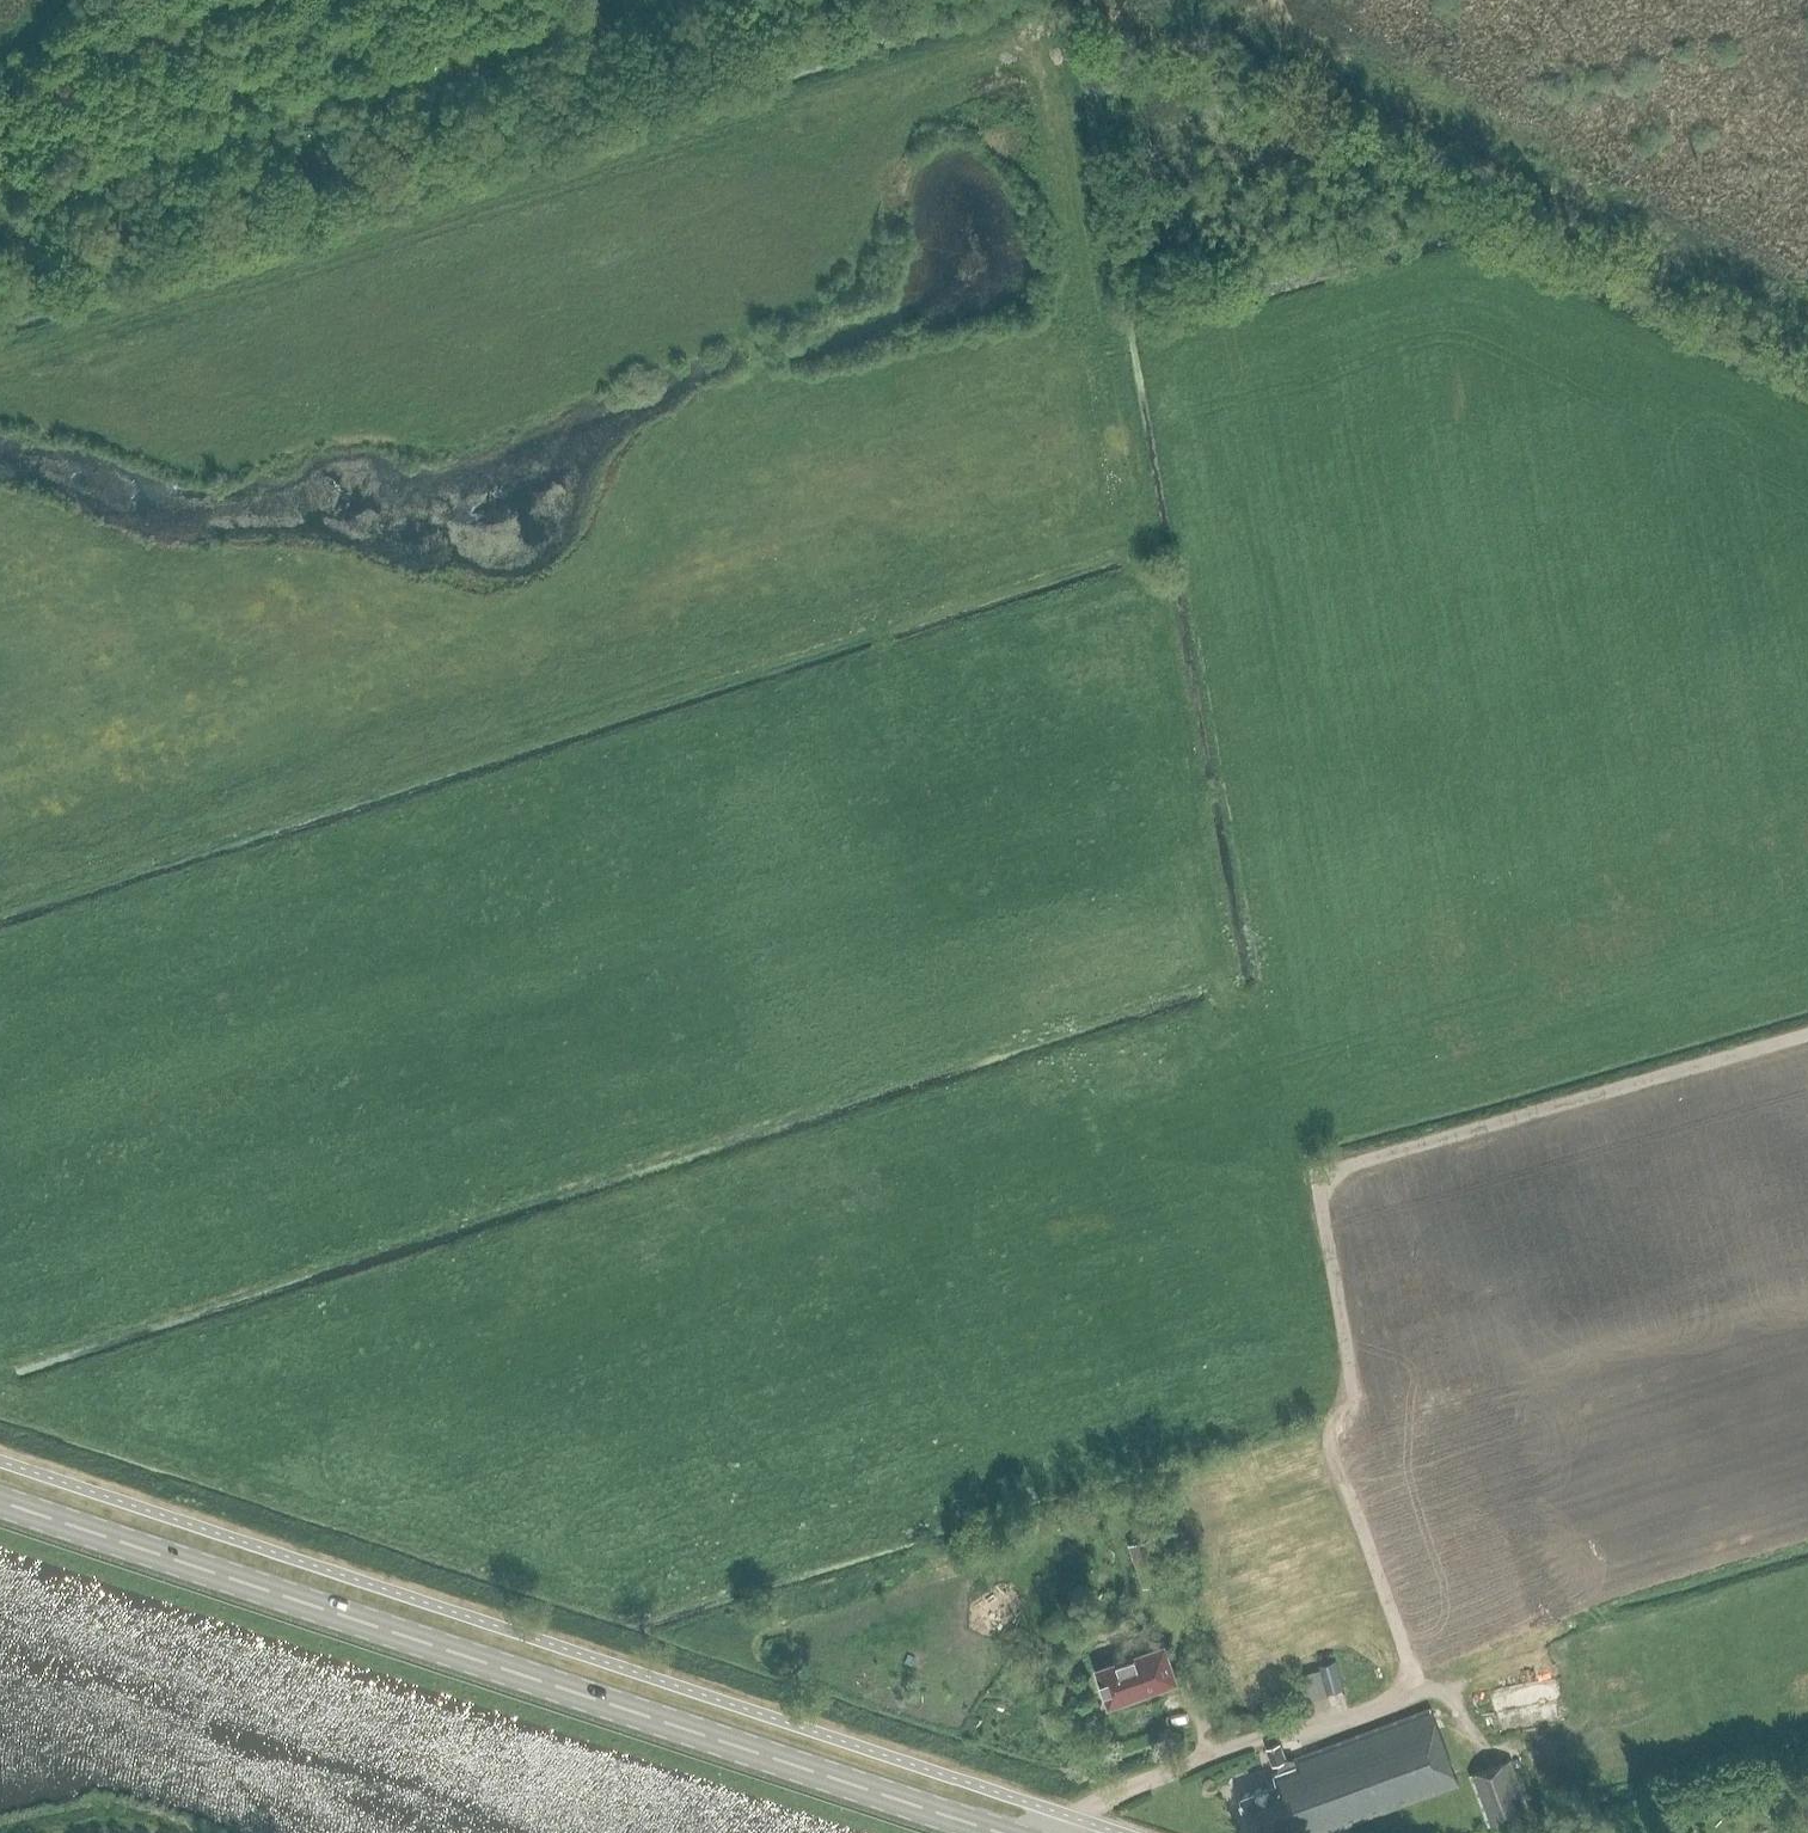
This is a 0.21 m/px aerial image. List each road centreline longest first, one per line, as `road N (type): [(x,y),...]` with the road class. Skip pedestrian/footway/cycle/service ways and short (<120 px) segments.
road 1 (secondary): [(1007,1832),(0,1506)]
road 2 (track): [(616,61),(0,264)]
road 3 (track): [(800,0),(616,61)]

